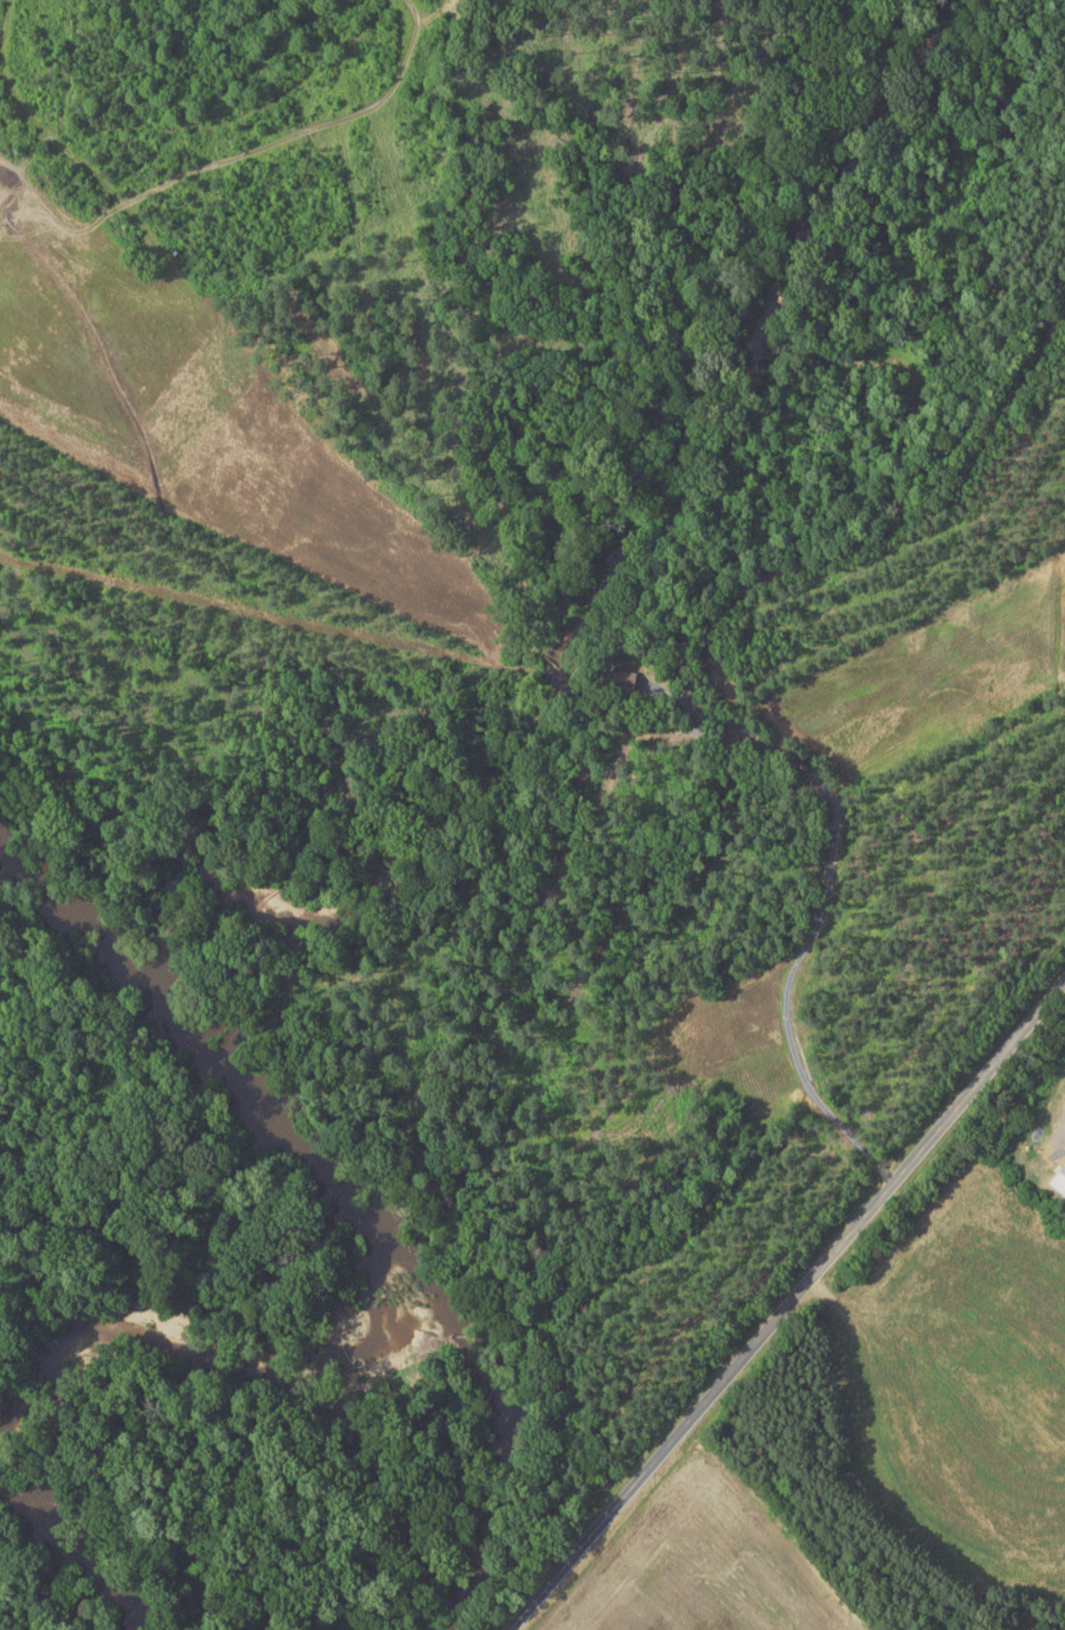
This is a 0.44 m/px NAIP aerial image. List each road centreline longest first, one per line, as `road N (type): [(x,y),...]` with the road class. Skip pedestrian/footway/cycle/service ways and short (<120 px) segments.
road 1 (residential): [(508,1629),(1064,975)]

